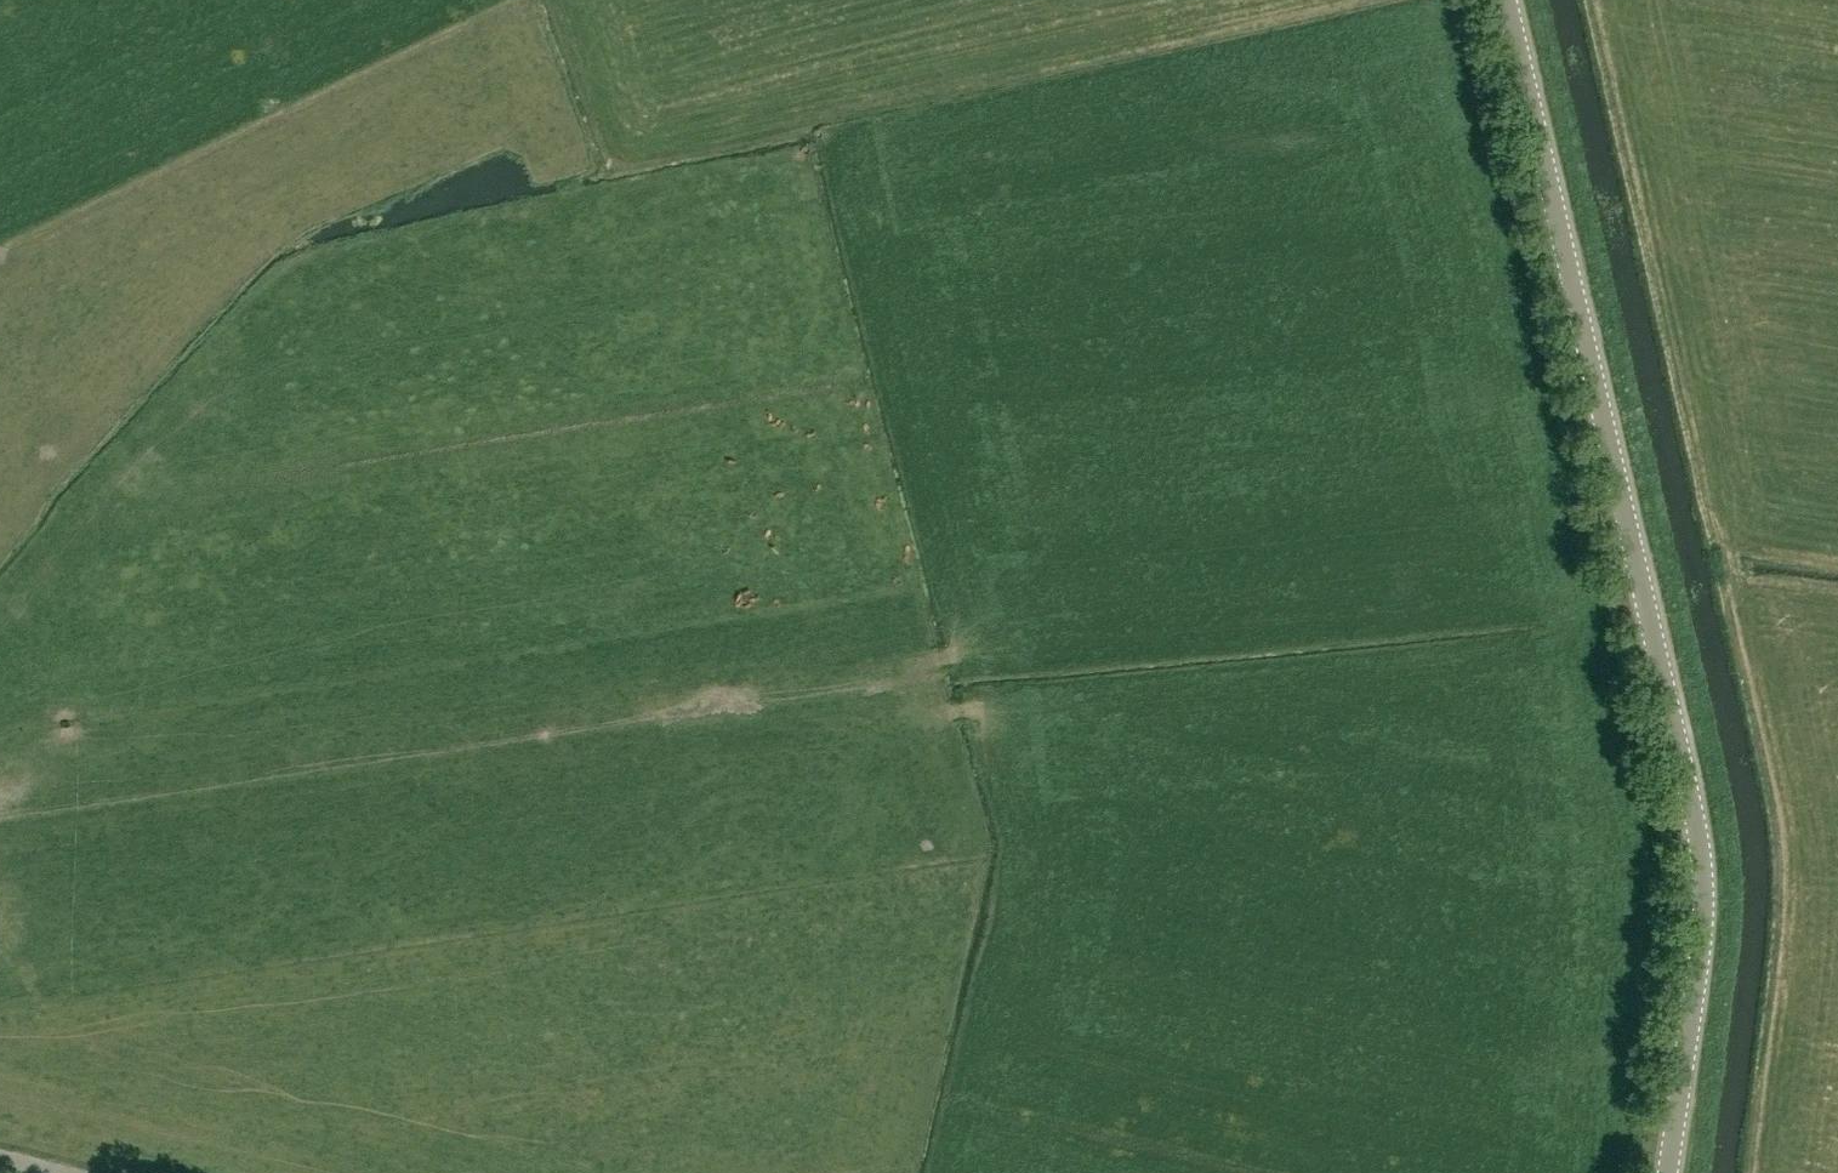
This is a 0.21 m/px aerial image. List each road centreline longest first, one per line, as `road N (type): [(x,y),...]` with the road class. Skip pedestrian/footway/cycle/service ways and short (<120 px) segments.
road 1 (tertiary): [(1672,1172),(1705,902),(1693,812),(1509,0)]

